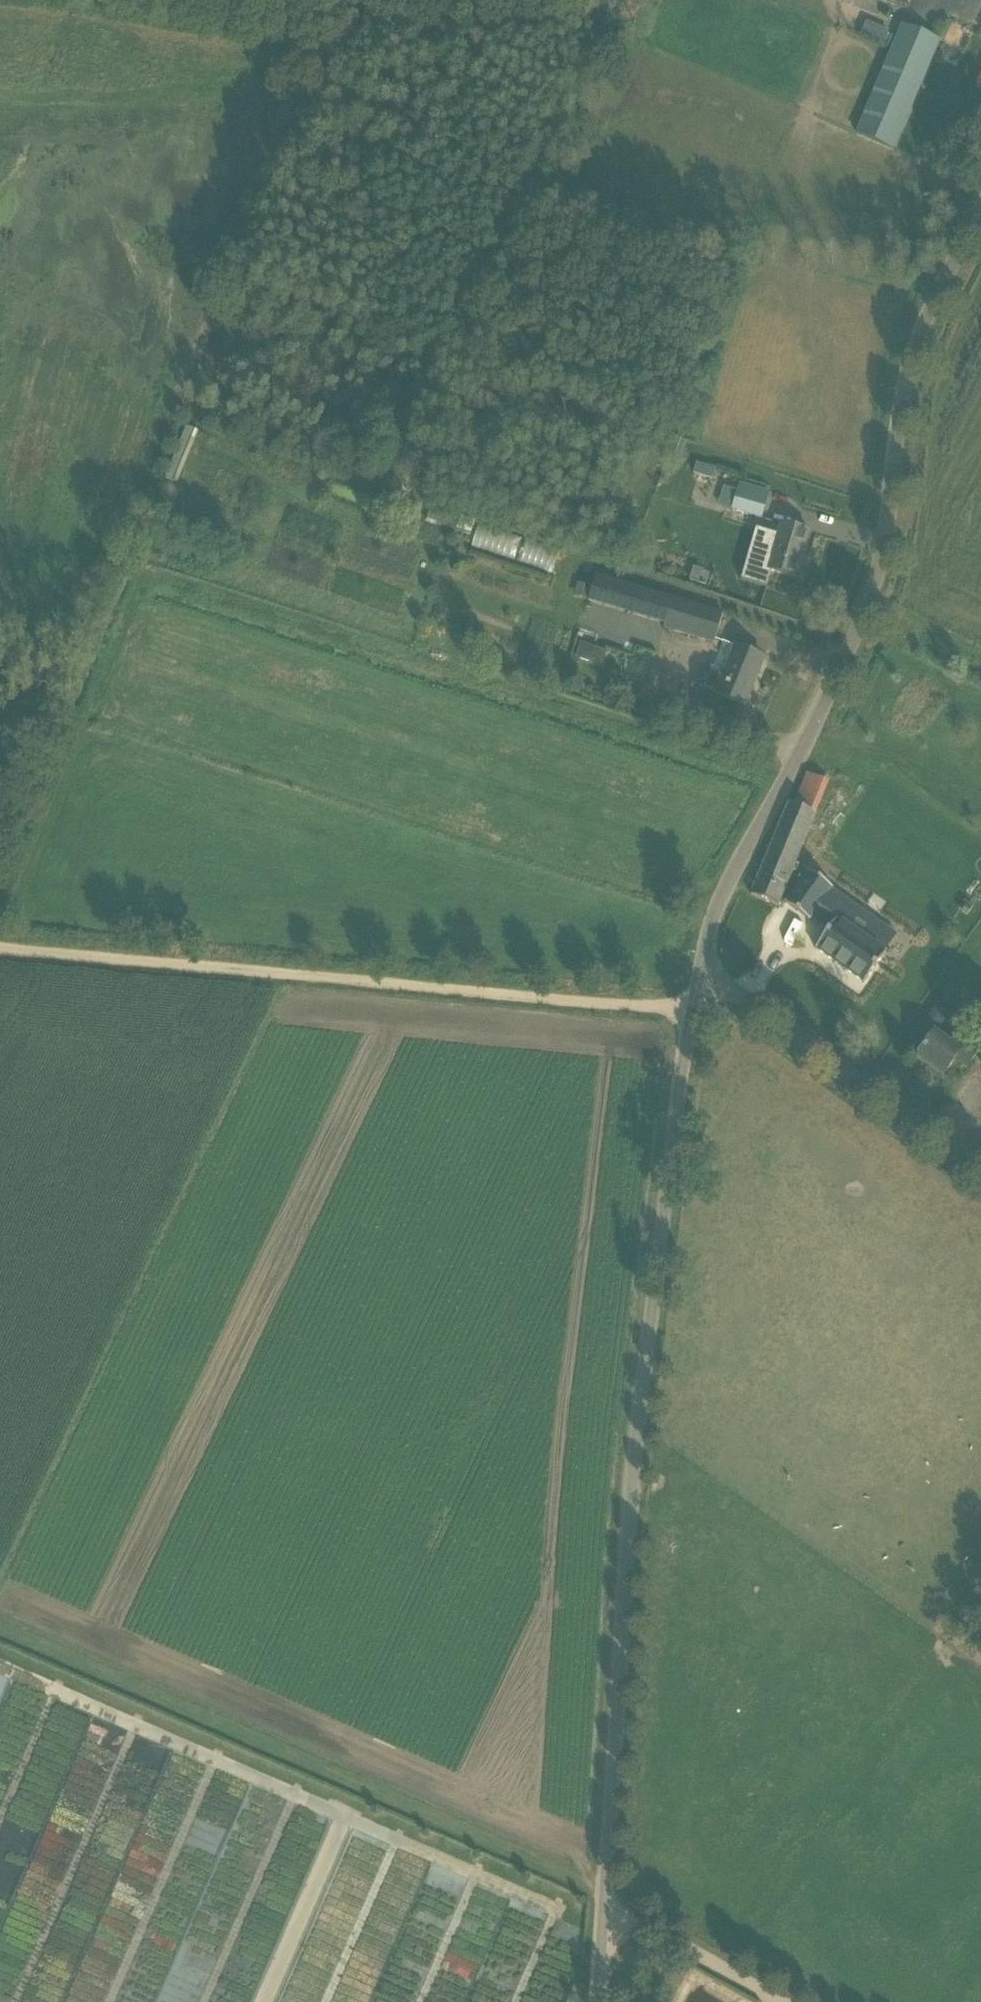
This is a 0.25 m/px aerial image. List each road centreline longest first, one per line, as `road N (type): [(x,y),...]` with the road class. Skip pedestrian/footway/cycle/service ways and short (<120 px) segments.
road 1 (unclassified): [(607,1907),(643,1381),(698,980)]
road 2 (unclassified): [(698,980),(730,880),(860,622),(888,537),(898,399),(921,323),(980,214)]
road 3 (track): [(690,1014),(0,951)]
road 4 (track): [(607,1907),(240,1733),(0,1632)]
road 5 (unclassified): [(980,1168),(735,988),(698,980)]
road 6 (unclassified): [(793,2001),(607,1907)]

